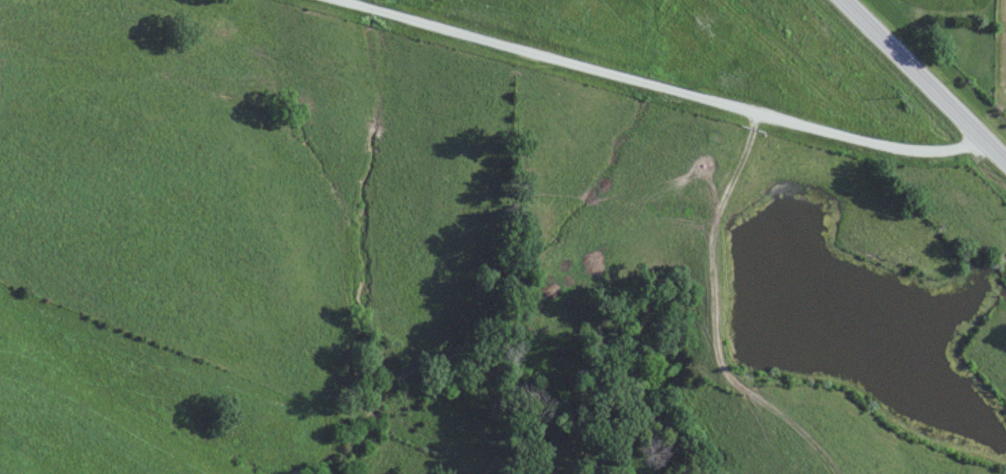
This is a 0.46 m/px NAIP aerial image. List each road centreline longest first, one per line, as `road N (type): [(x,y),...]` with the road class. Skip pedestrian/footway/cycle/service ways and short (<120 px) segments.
road 1 (residential): [(978,135),(899,141),(333,0)]
road 2 (primary): [(978,135),(844,0)]

